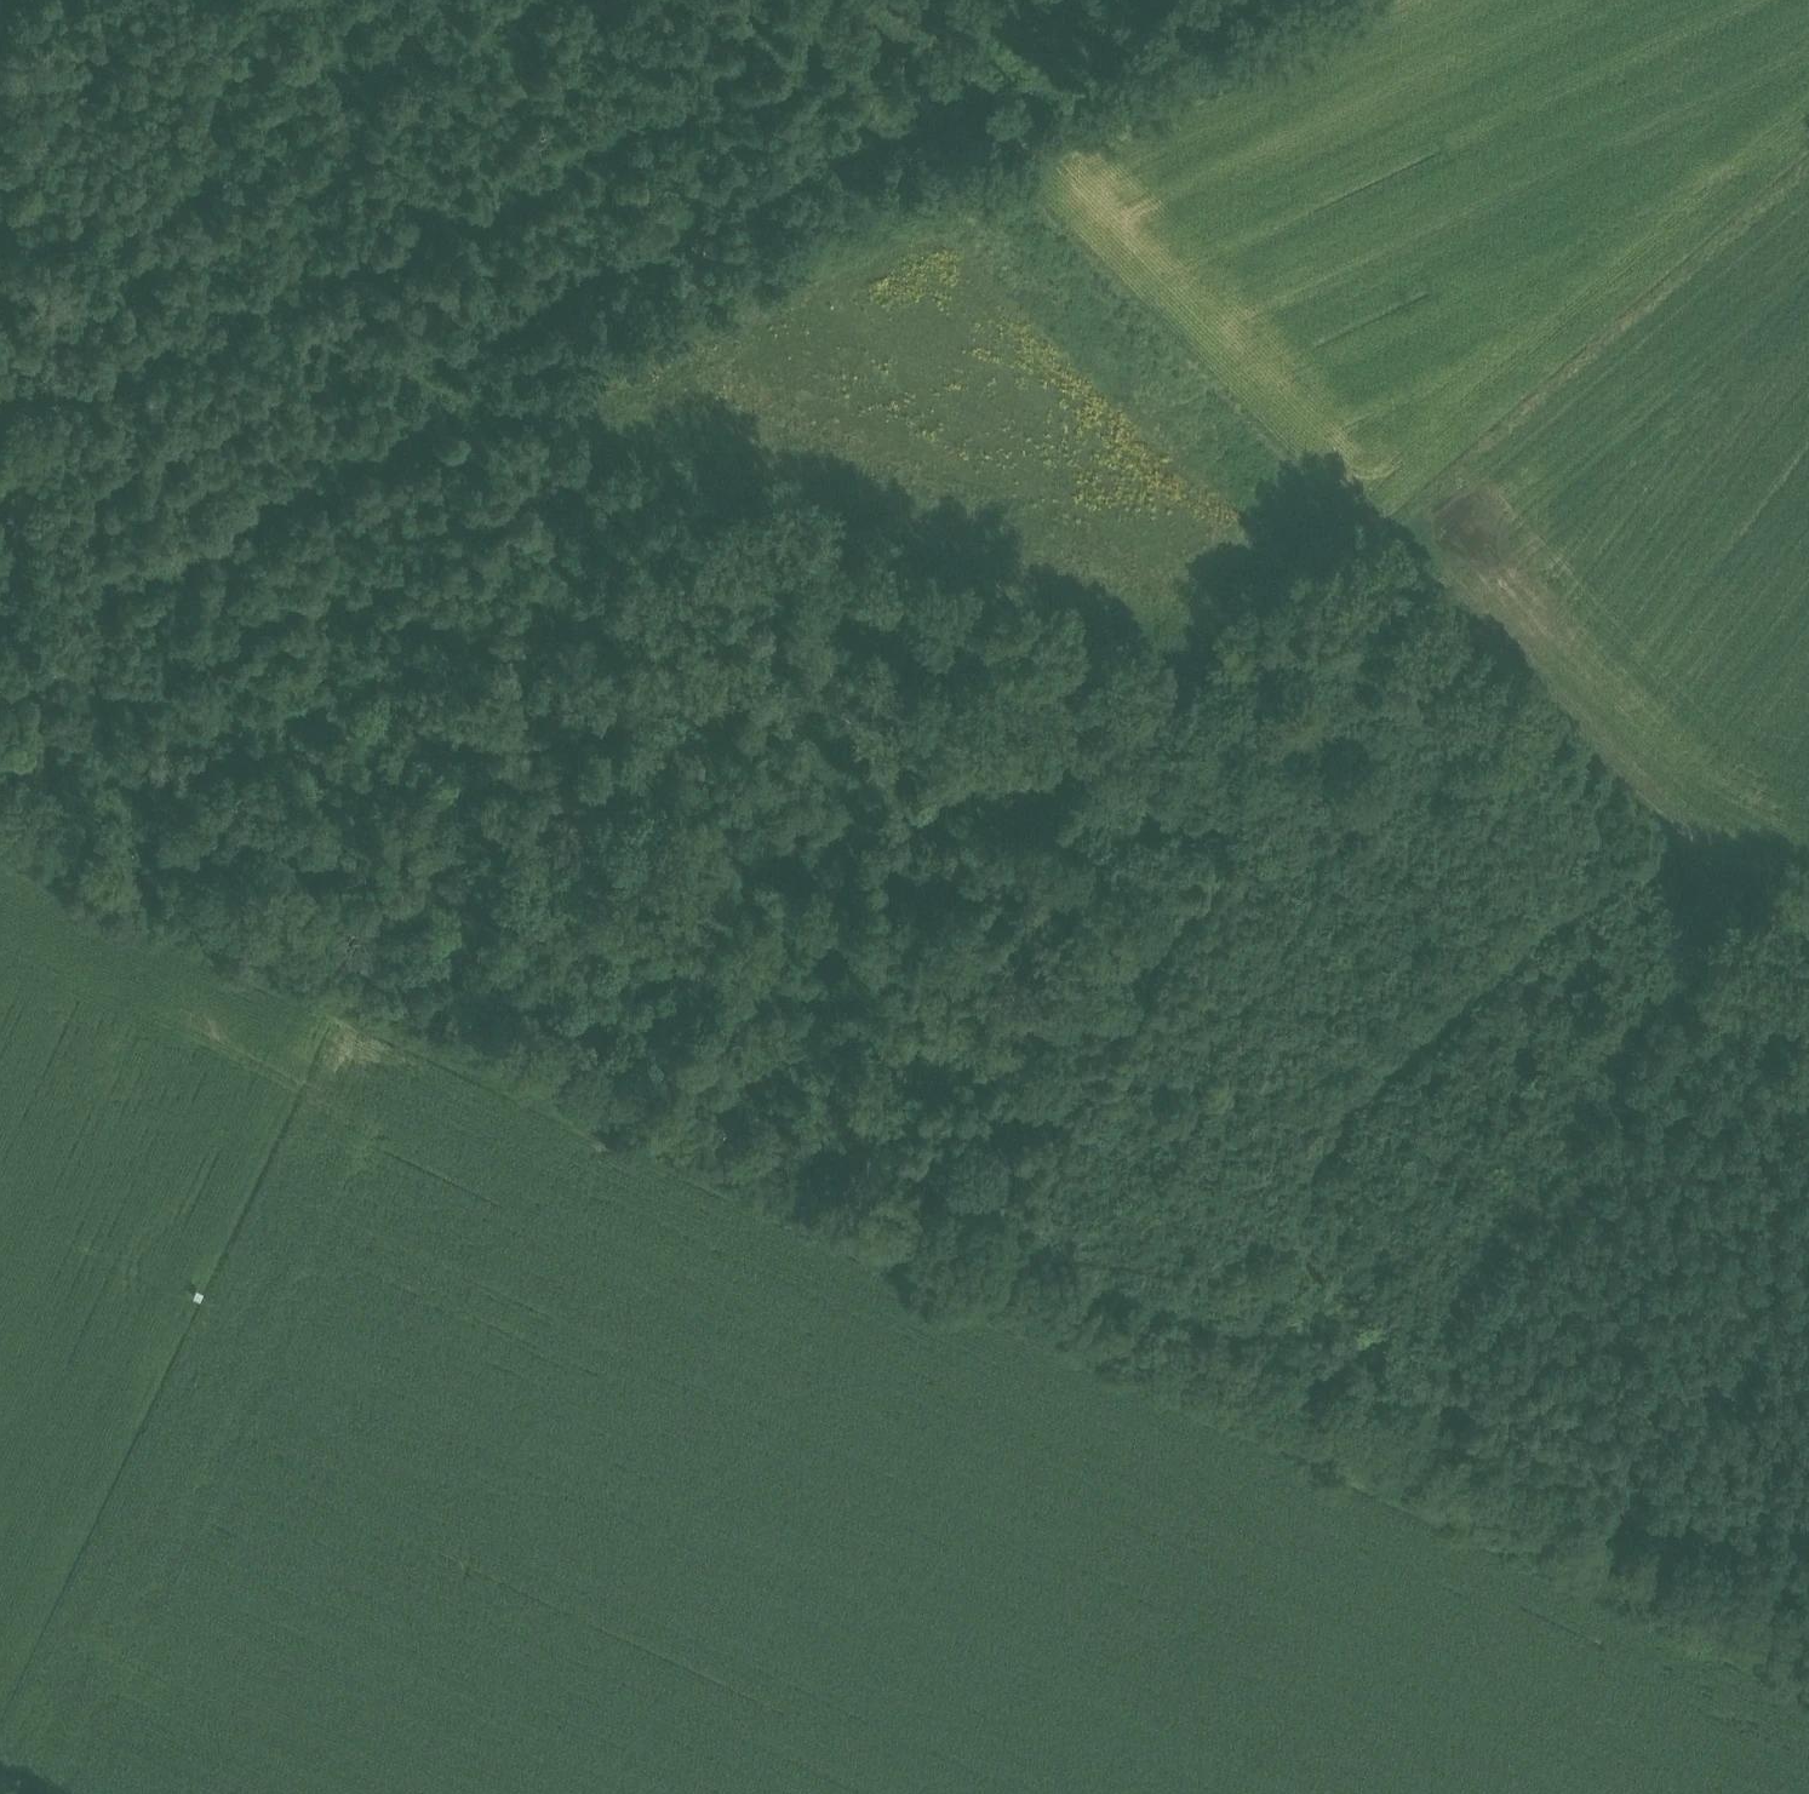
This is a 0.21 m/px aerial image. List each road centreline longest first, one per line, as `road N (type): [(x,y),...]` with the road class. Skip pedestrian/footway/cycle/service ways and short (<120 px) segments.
road 1 (track): [(1808,886),(30,229),(4,180),(1,50),(12,24),(0,0)]

